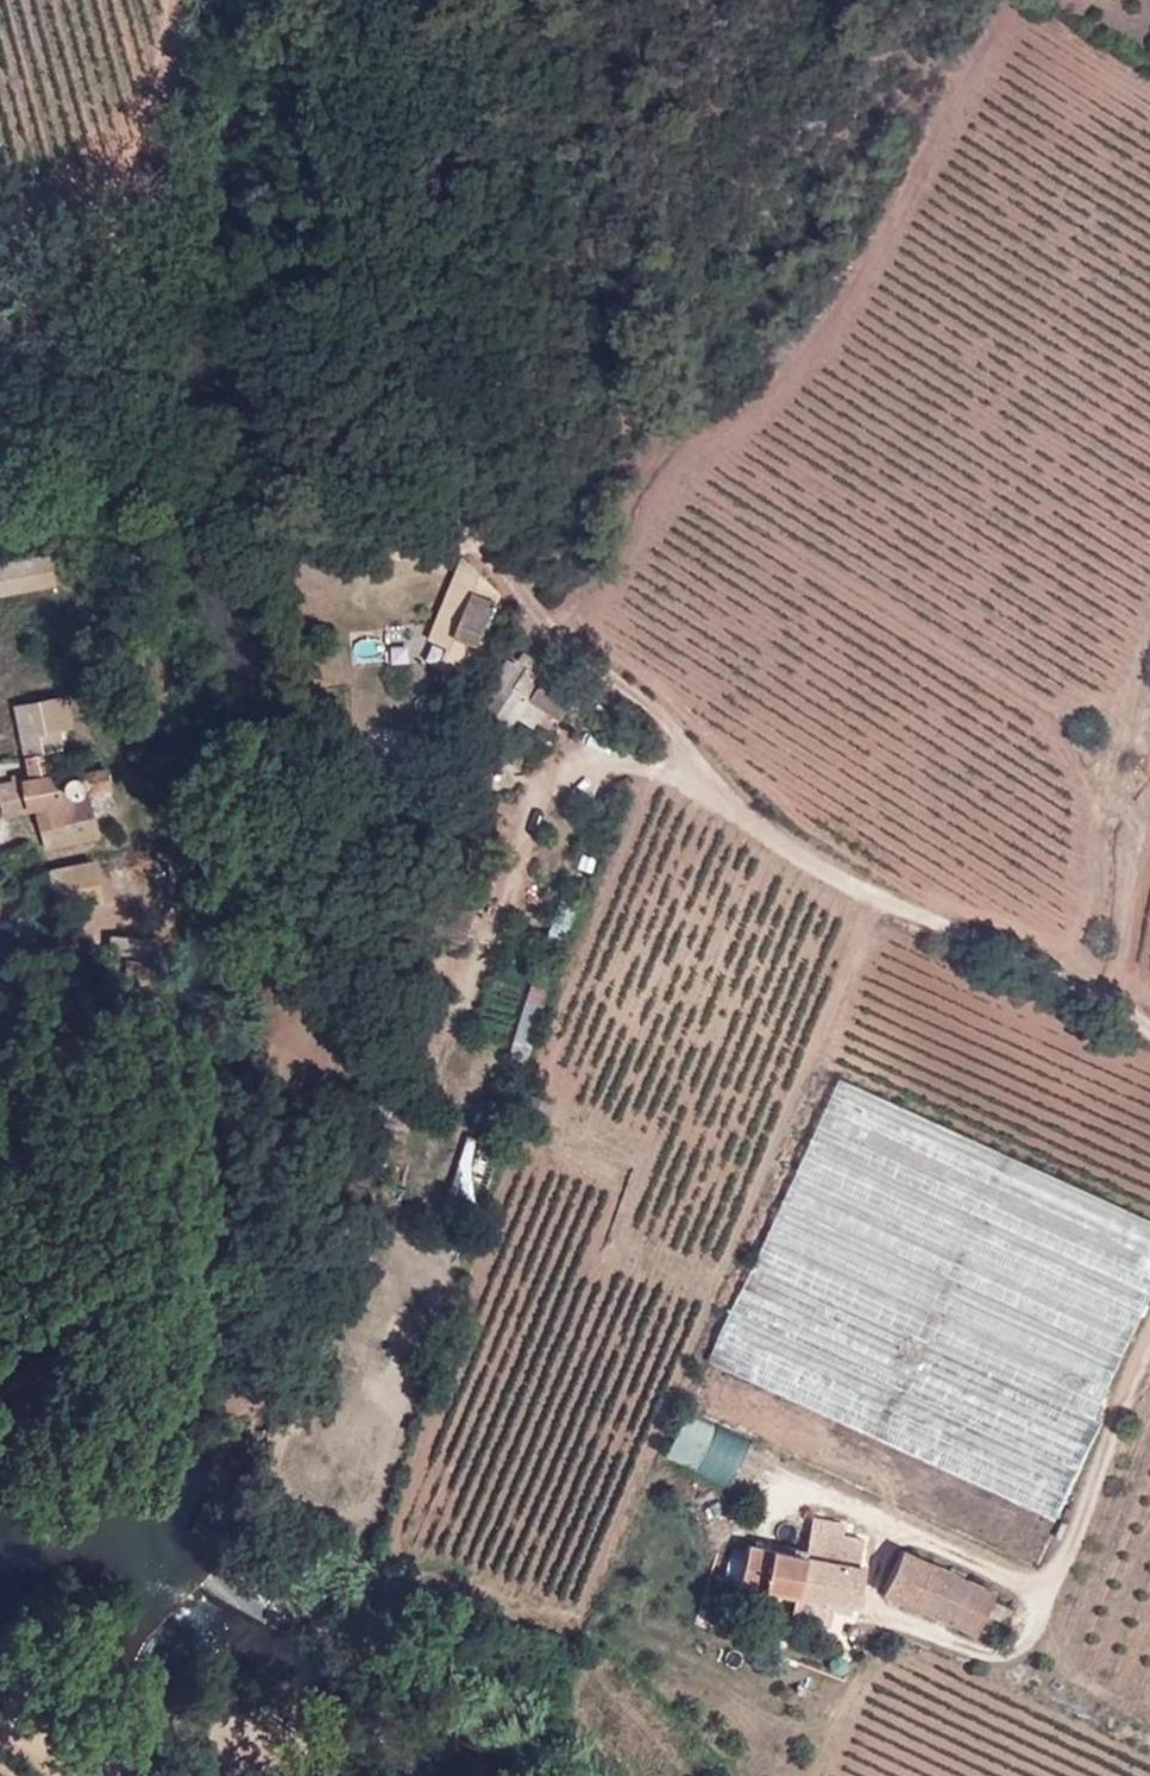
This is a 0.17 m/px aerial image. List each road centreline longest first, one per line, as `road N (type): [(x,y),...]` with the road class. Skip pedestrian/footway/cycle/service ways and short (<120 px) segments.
road 1 (track): [(1149,1035),(1095,998),(847,890),(695,777),(542,758)]
road 2 (track): [(0,980),(134,903)]

